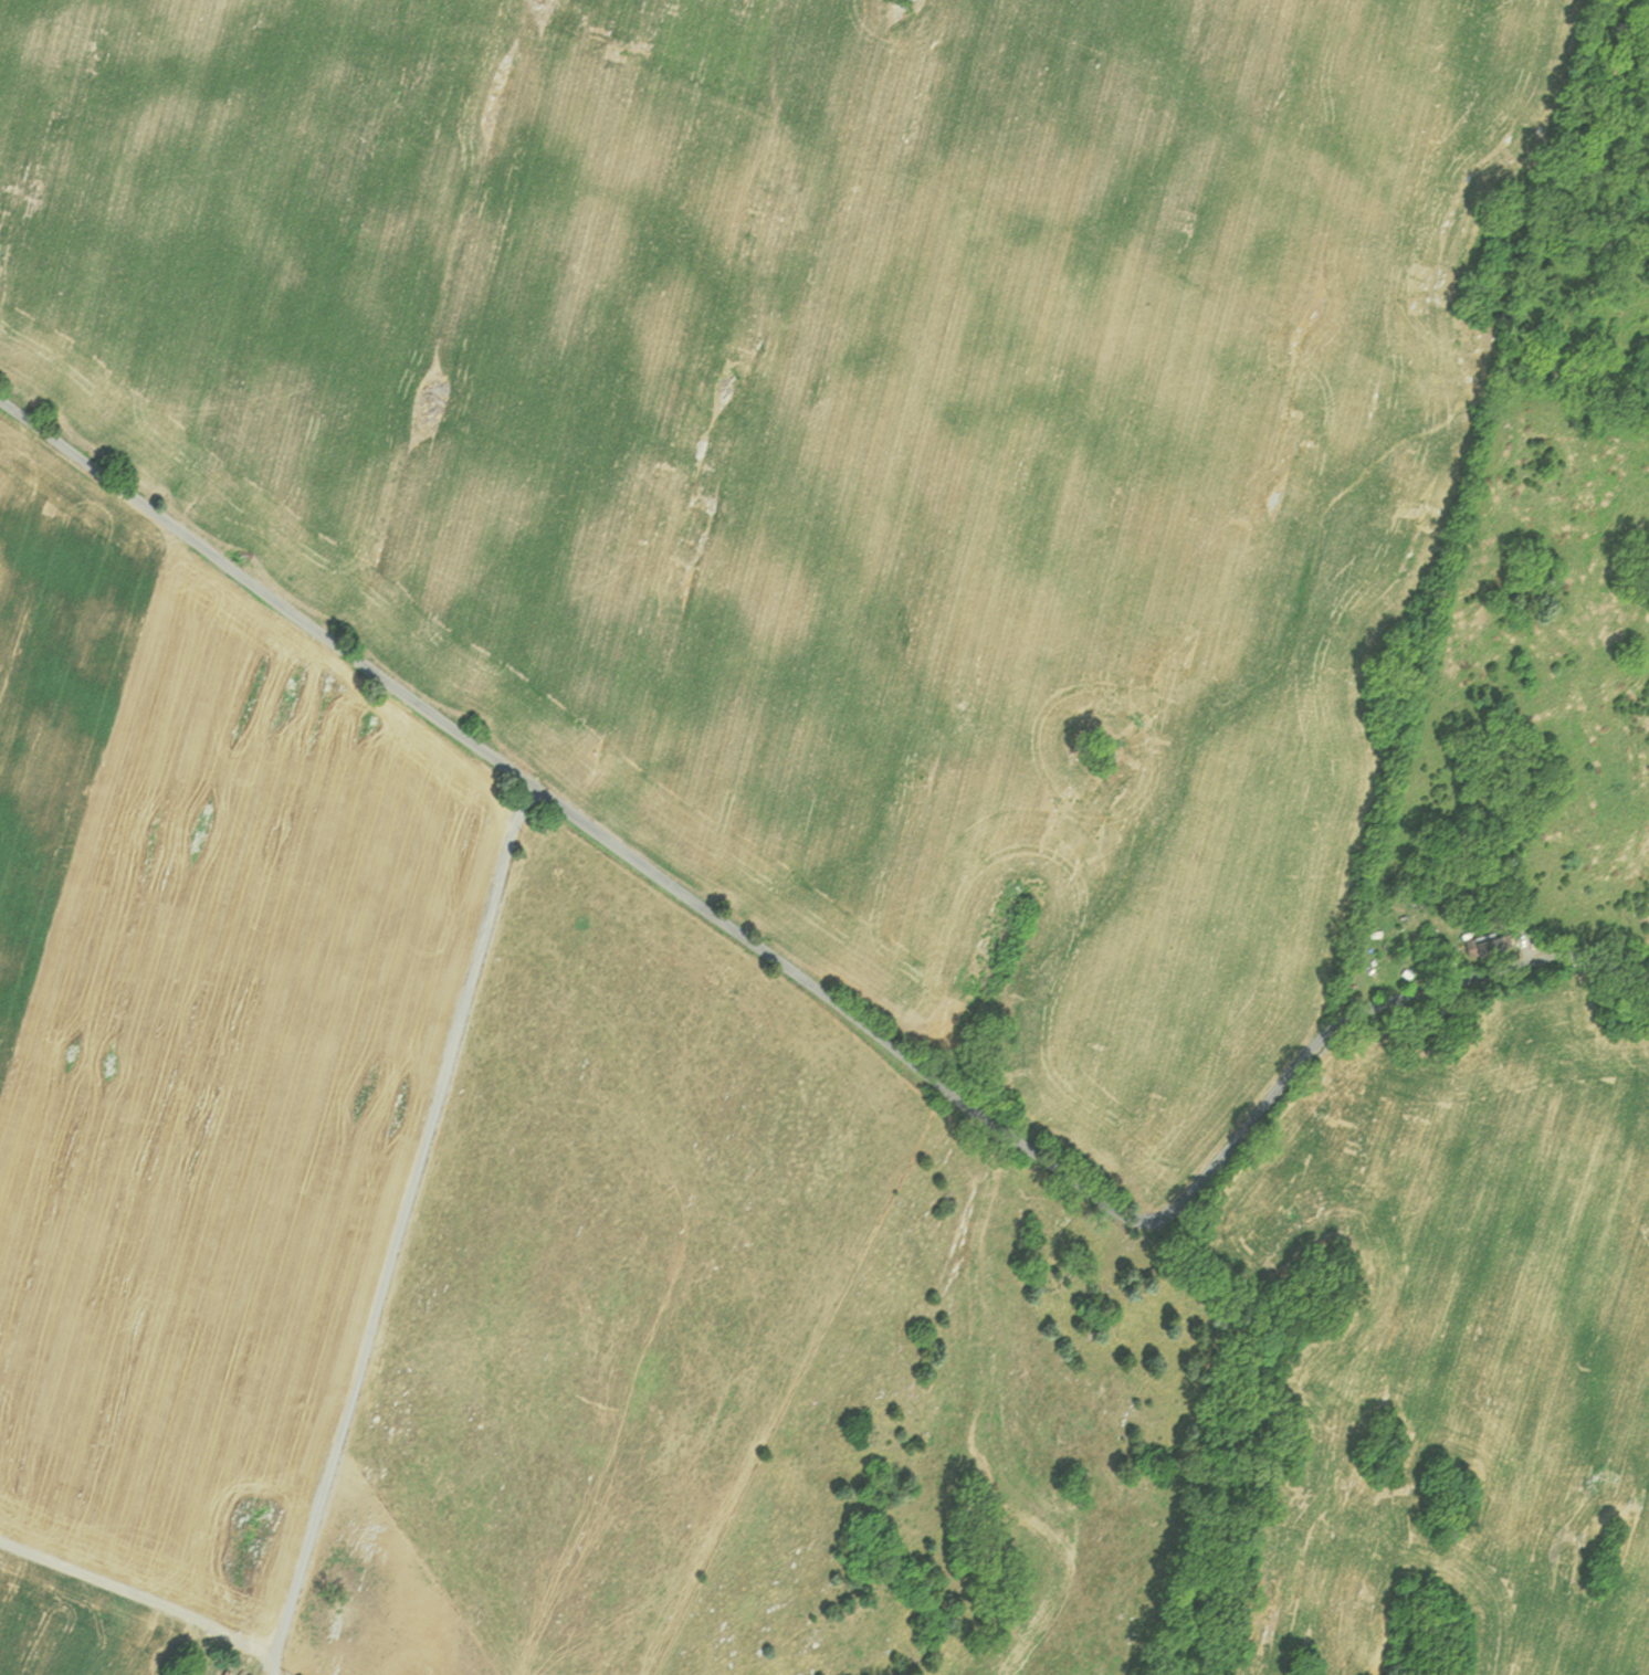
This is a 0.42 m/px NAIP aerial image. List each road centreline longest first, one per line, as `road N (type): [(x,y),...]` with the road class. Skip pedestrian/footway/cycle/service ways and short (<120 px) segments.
road 1 (residential): [(1648,971),(1594,952),(1417,966),(1125,1198),(1051,1186),(0,412)]

